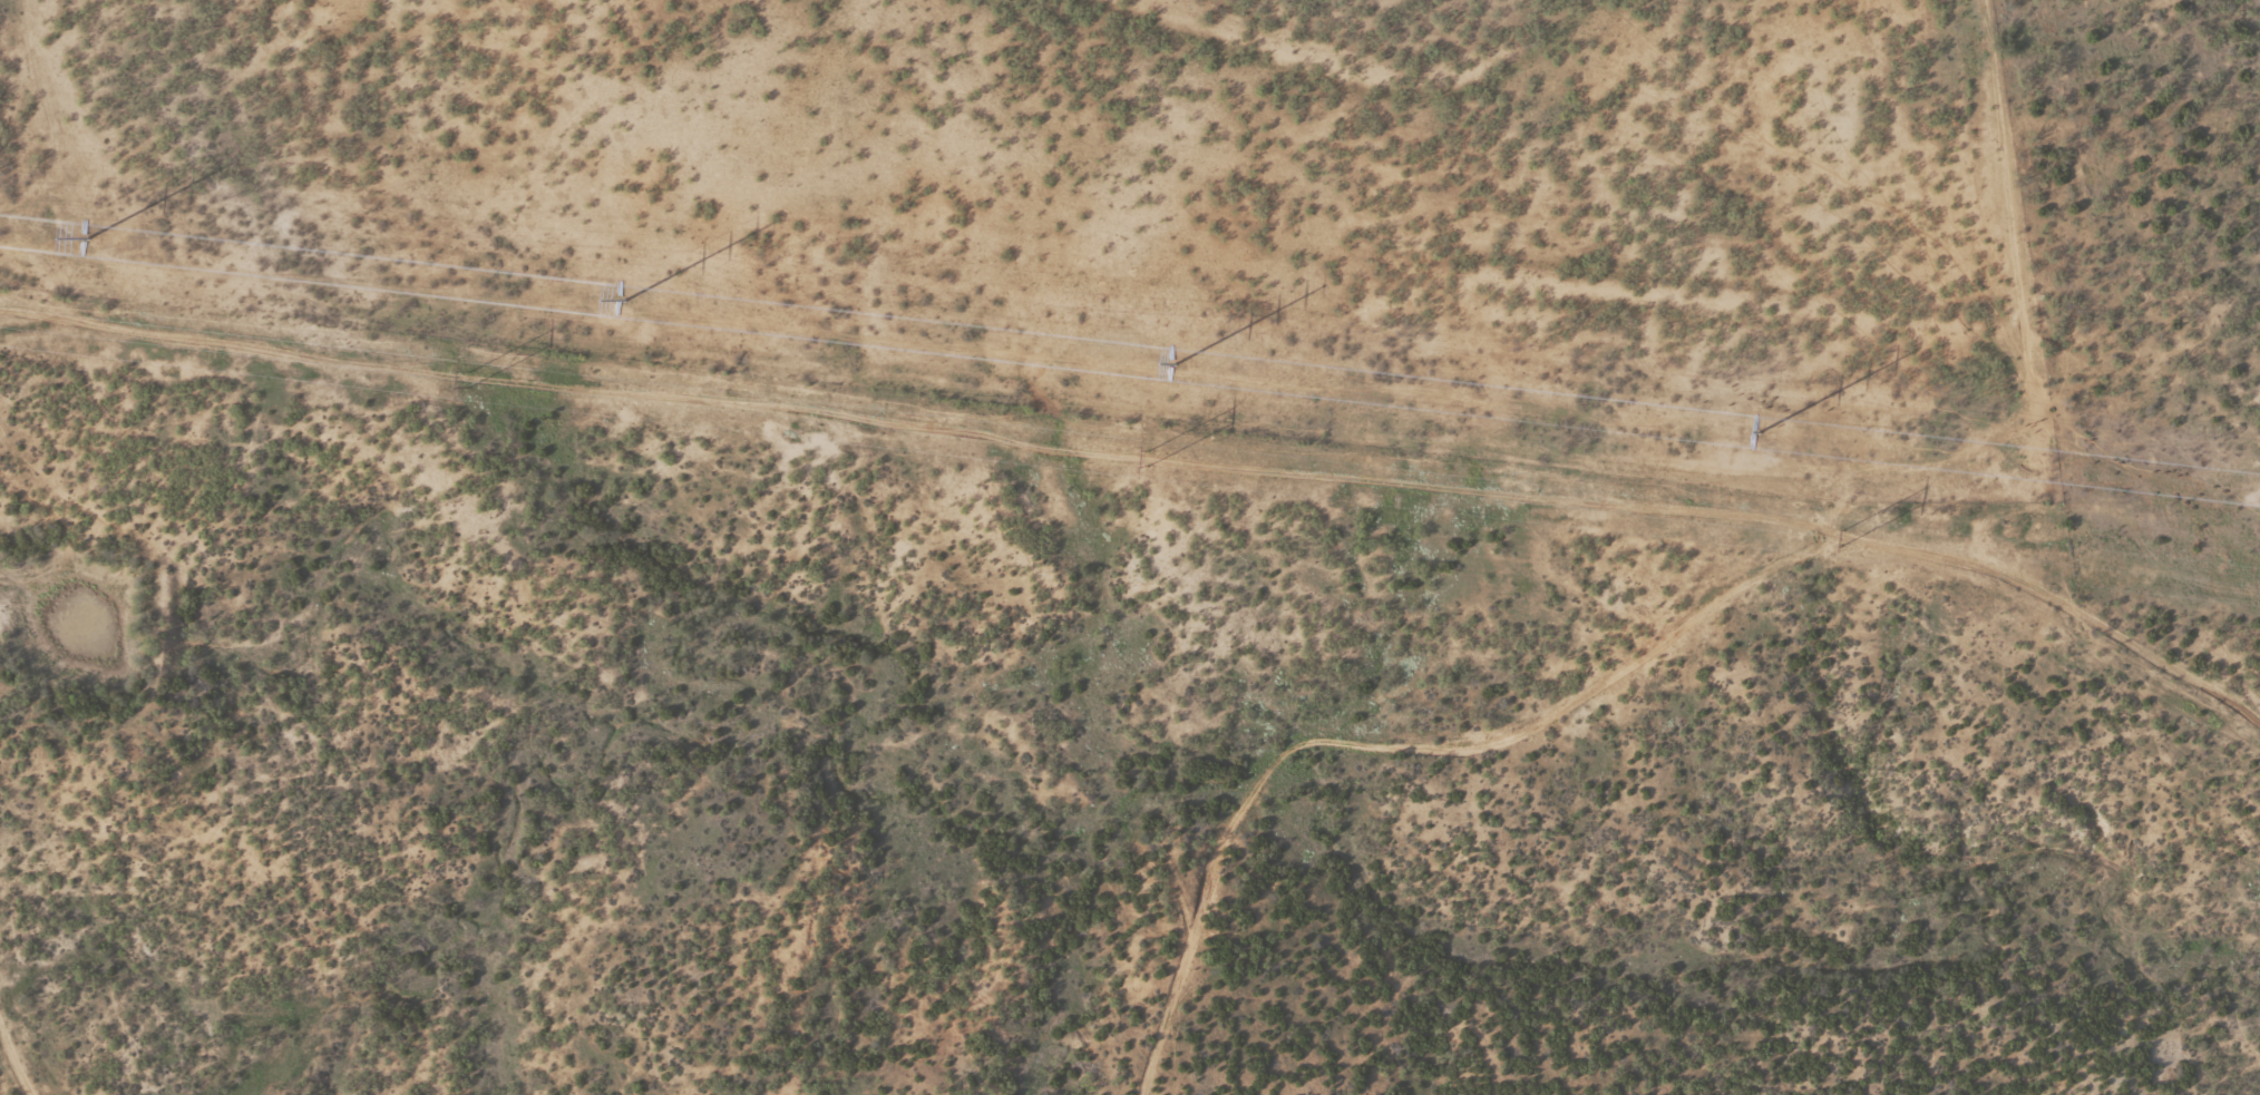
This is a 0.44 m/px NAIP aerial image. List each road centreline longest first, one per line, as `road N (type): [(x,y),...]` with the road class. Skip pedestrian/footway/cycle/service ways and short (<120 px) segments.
road 1 (residential): [(1998,599),(1890,576),(1742,576),(1513,707),(1302,713),(1251,729),(1182,851),(1148,1094)]

